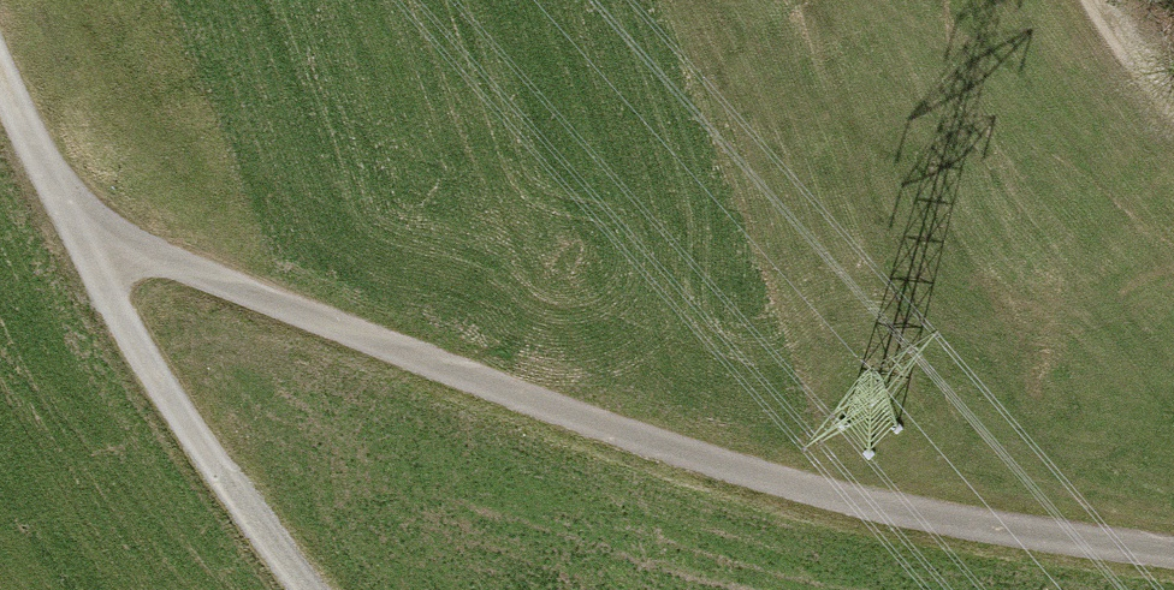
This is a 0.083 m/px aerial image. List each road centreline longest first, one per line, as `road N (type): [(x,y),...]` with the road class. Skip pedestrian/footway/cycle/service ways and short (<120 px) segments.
road 1 (track): [(71,215),(183,266),(620,431),(796,485),(964,523),(1173,550)]
road 2 (track): [(71,215),(133,343),(310,589)]
road 3 (track): [(0,72),(71,215)]
road 4 (track): [(1101,0),(1173,96)]

